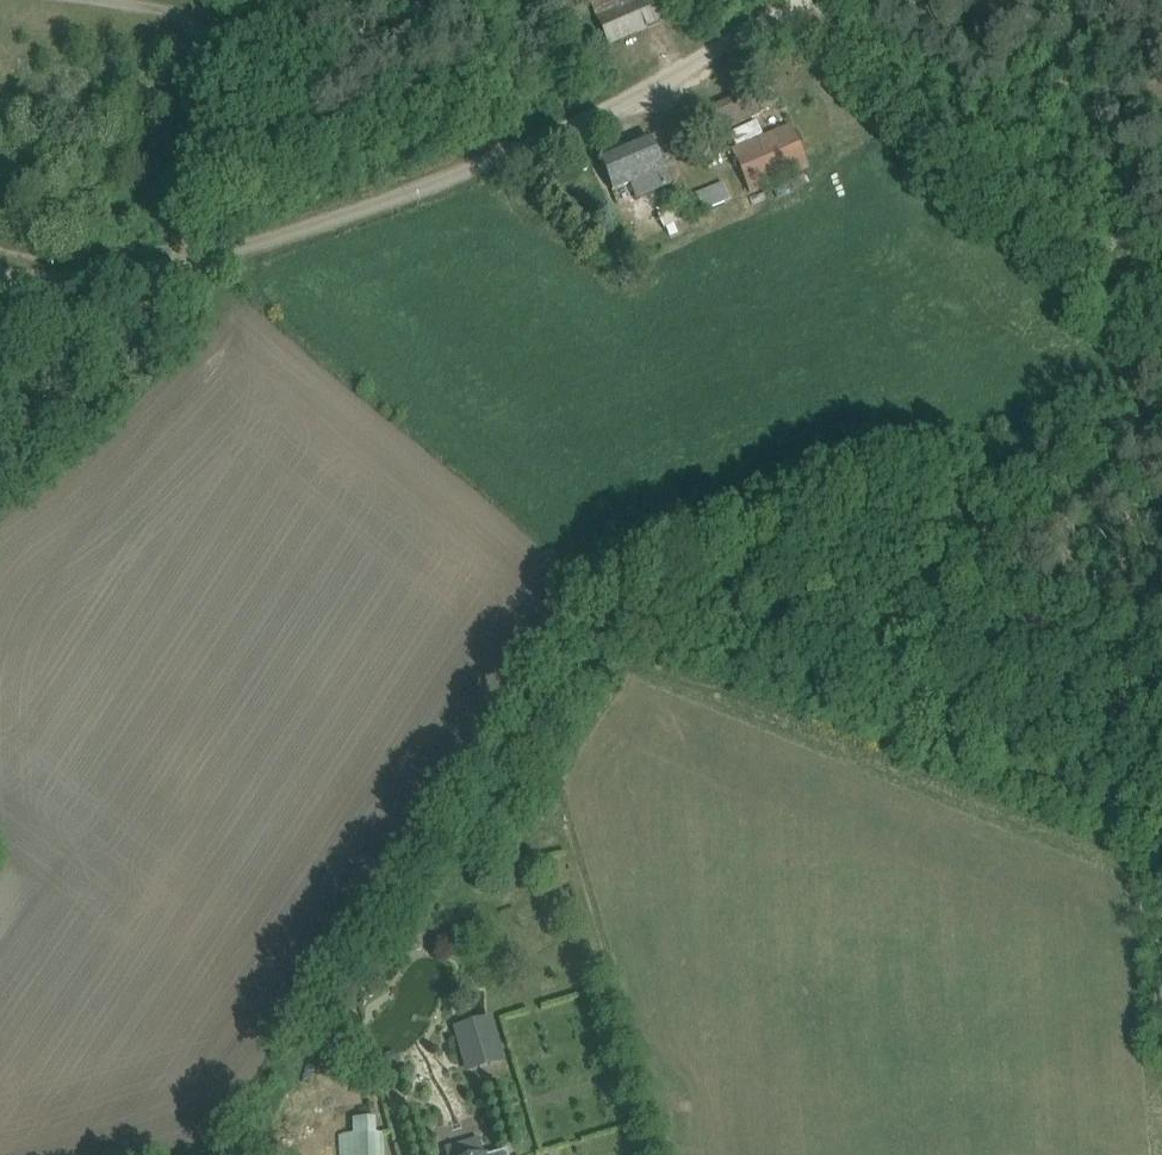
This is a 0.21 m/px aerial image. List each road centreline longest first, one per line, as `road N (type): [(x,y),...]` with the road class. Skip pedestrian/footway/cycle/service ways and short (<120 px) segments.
road 1 (unclassified): [(46,281),(247,246),(405,194),(590,118),(788,10)]
road 2 (track): [(994,164),(788,10)]
road 3 (track): [(994,164),(1161,314)]

